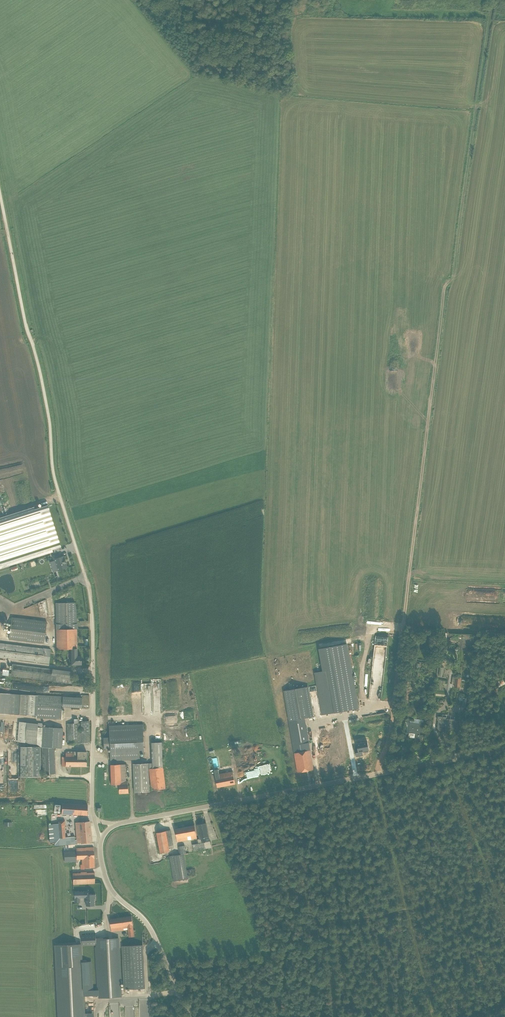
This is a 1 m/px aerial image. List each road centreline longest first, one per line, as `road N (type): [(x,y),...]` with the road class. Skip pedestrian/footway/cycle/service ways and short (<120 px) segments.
road 1 (track): [(376,774),(393,718),(444,287),(453,278),(493,0)]
road 2 (unclassified): [(94,818),(90,599),(52,468),(40,375),(0,195)]
road 3 (unclassified): [(114,825),(504,746)]
road 4 (unclassified): [(191,1016),(153,932),(108,884),(101,838)]

